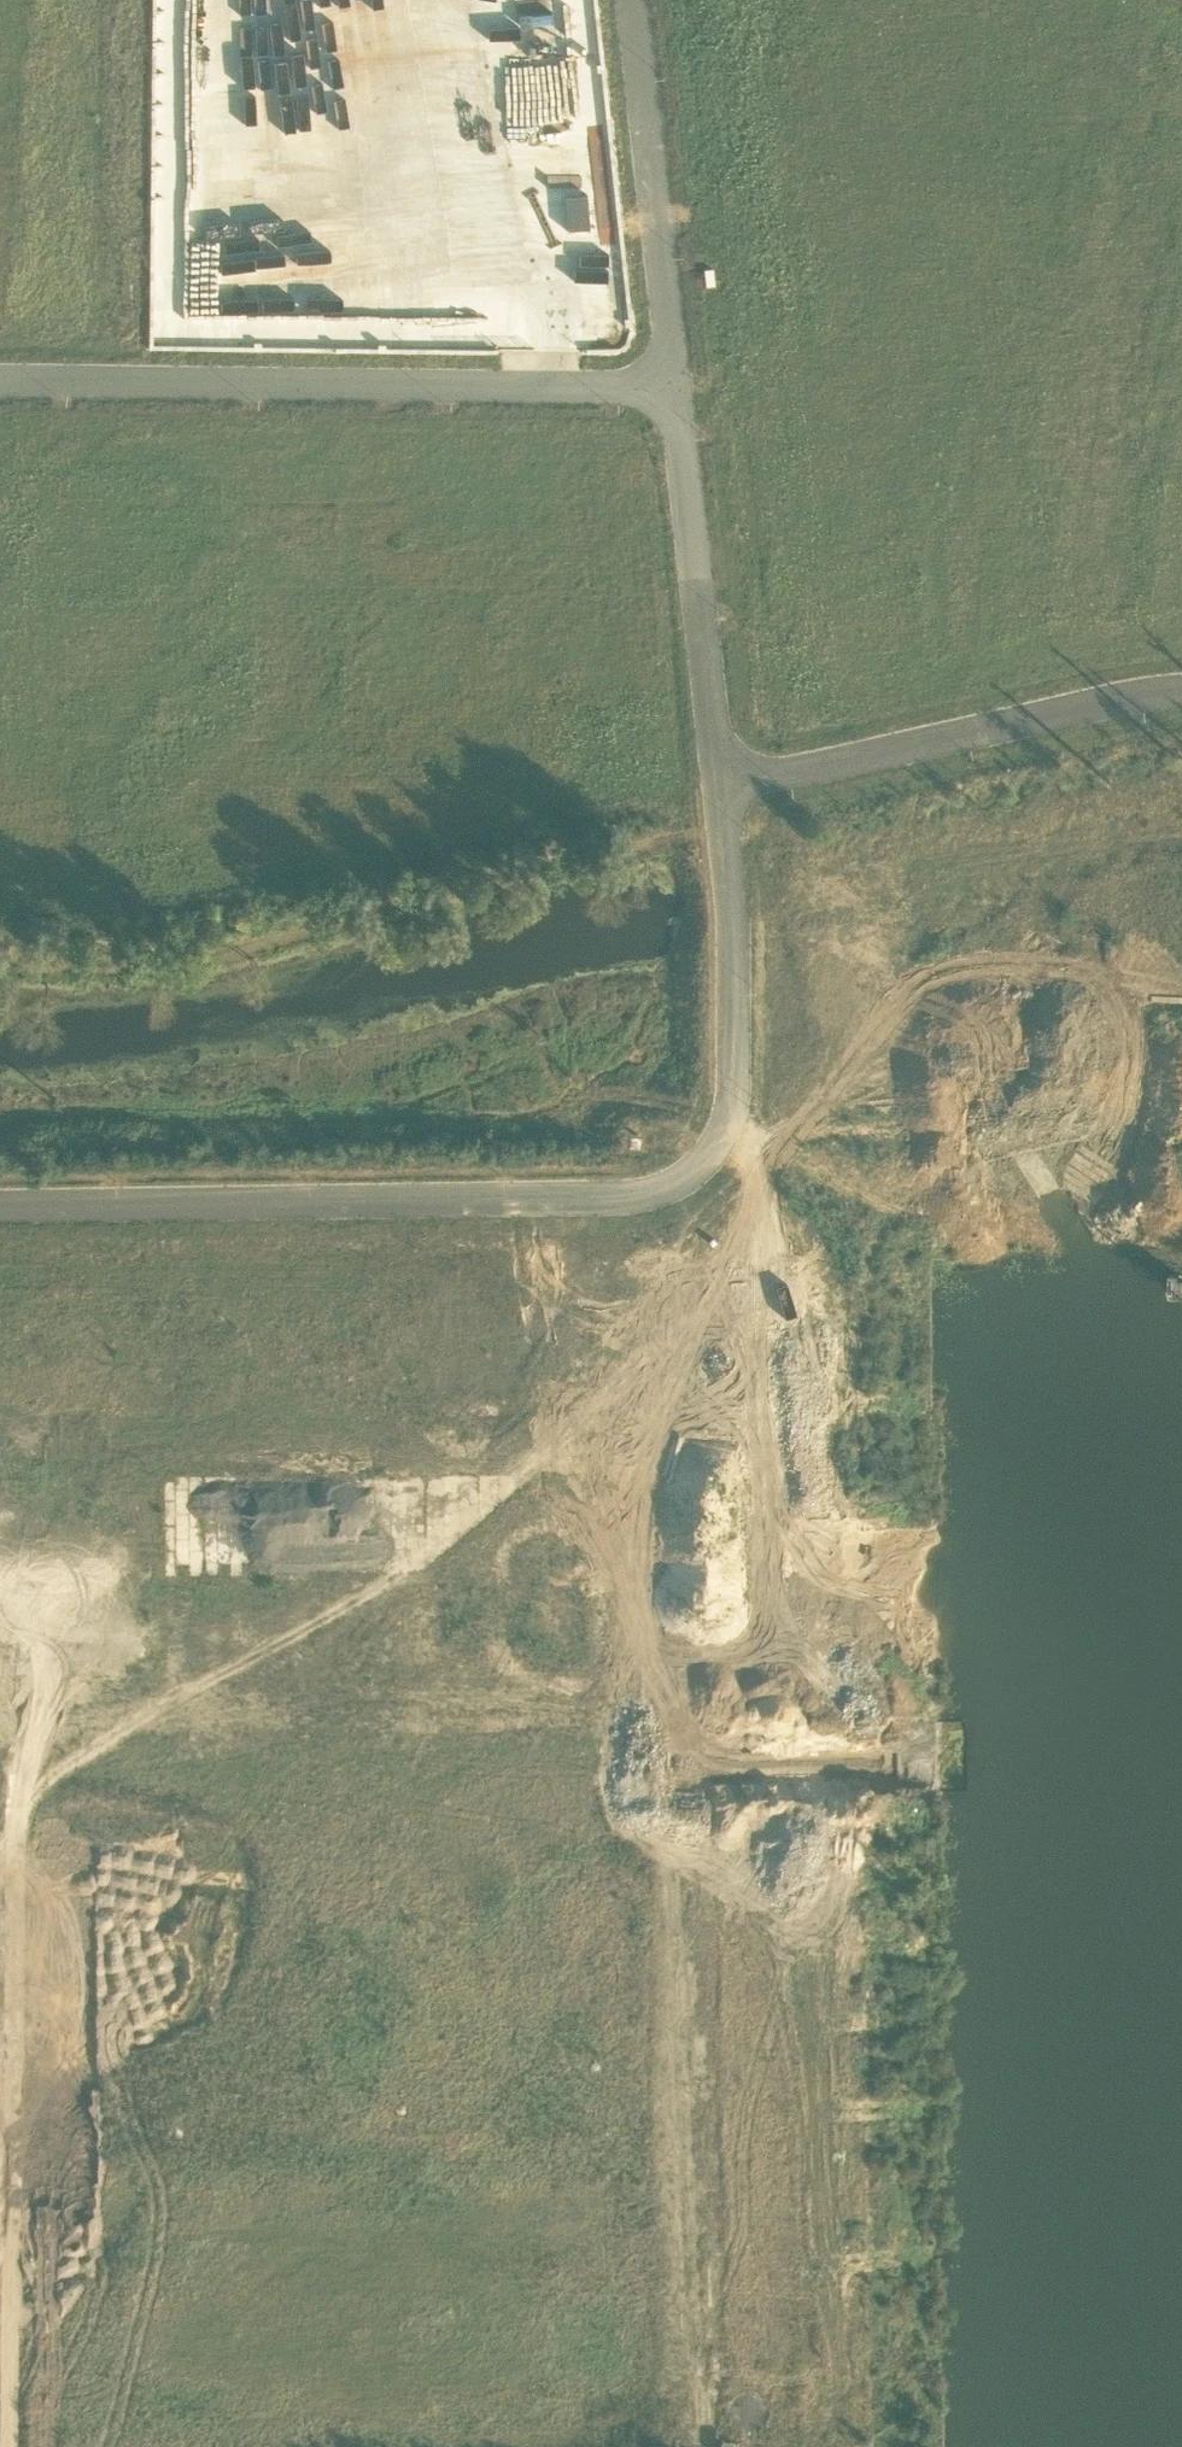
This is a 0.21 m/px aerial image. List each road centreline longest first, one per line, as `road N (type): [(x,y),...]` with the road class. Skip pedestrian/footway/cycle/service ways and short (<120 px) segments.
road 1 (unclassified): [(1181,695),(730,787),(679,392)]
road 2 (unclassified): [(0,384),(679,392)]
road 3 (unclassified): [(679,392),(631,0)]
road 4 (track): [(719,1128),(730,787)]

